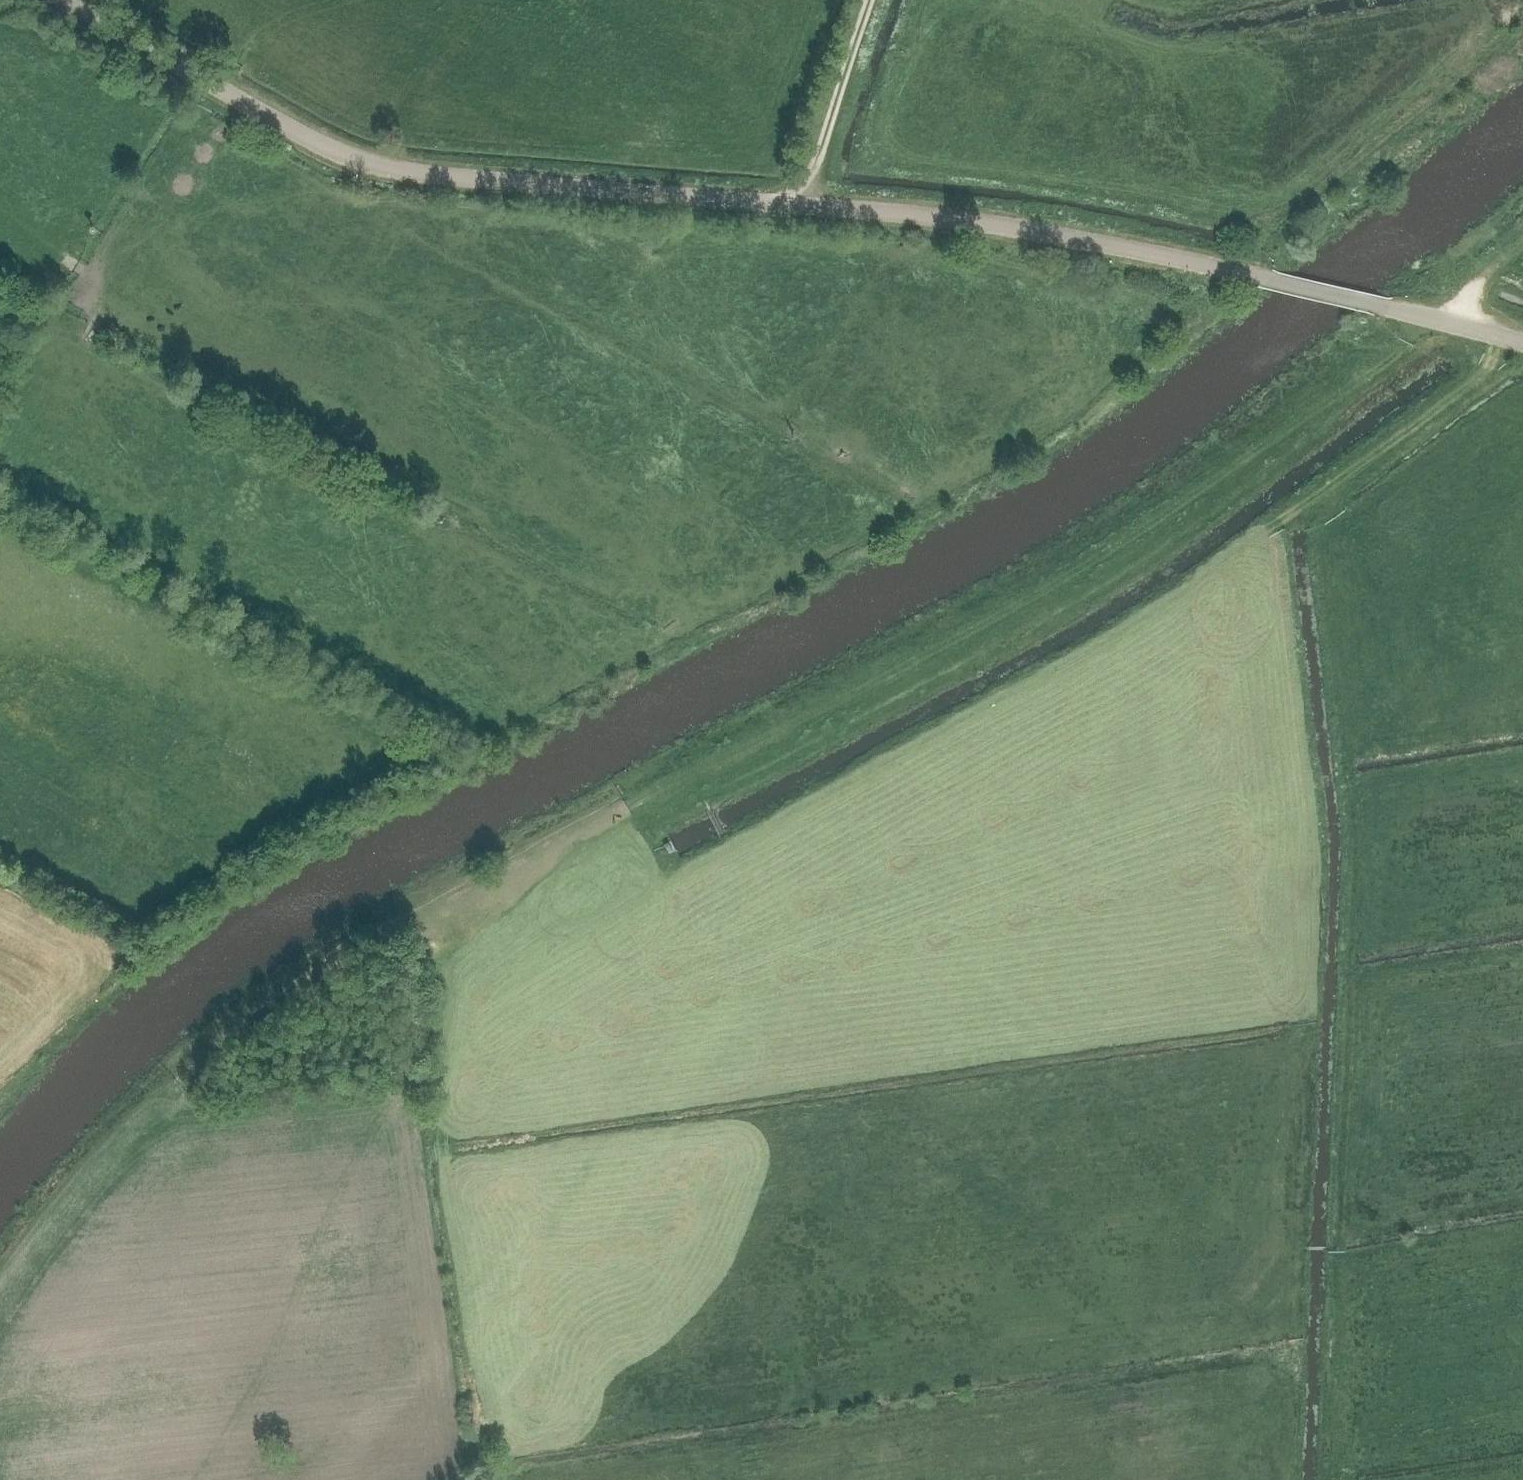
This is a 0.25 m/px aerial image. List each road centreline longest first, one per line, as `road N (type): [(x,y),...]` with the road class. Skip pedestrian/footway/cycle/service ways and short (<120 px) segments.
road 1 (unclassified): [(1522,345),(1269,276),(1101,242),(958,219),(409,170),(295,131),(62,0)]
road 2 (track): [(802,204),(869,0)]

